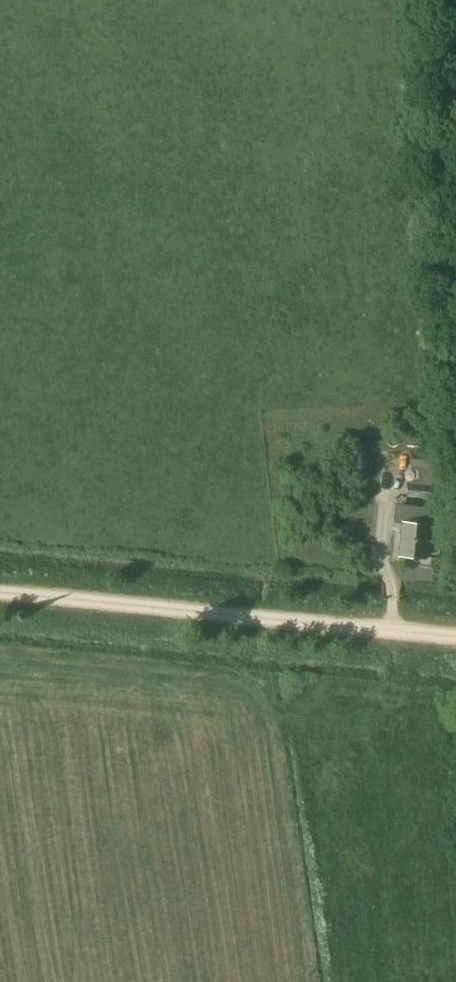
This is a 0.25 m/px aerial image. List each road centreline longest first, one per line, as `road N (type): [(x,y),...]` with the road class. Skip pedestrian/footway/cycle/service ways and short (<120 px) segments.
road 1 (track): [(455,635),(0,592)]

